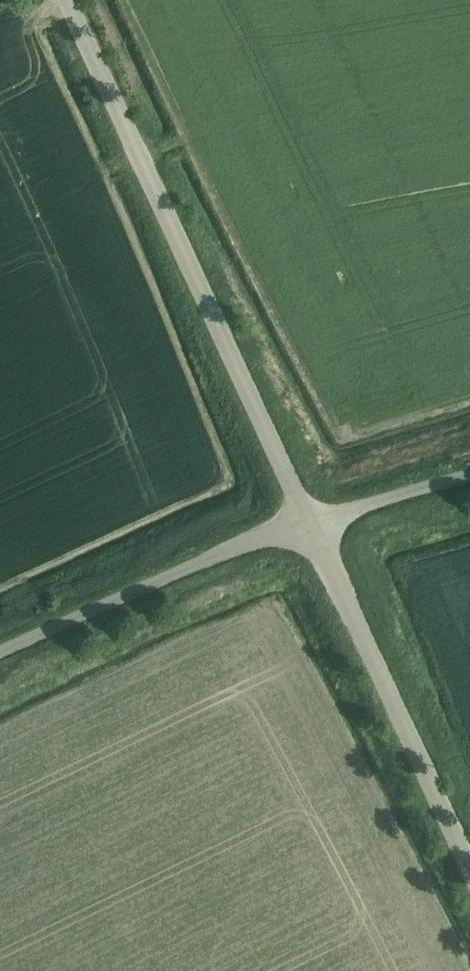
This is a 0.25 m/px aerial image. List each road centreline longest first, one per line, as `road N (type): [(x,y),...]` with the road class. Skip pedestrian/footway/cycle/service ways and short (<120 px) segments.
road 1 (tertiary): [(297,526),(64,0)]
road 2 (tertiary): [(469,882),(297,526)]
road 3 (unclassified): [(0,657),(297,526)]
road 4 (unclassified): [(297,526),(469,474)]

